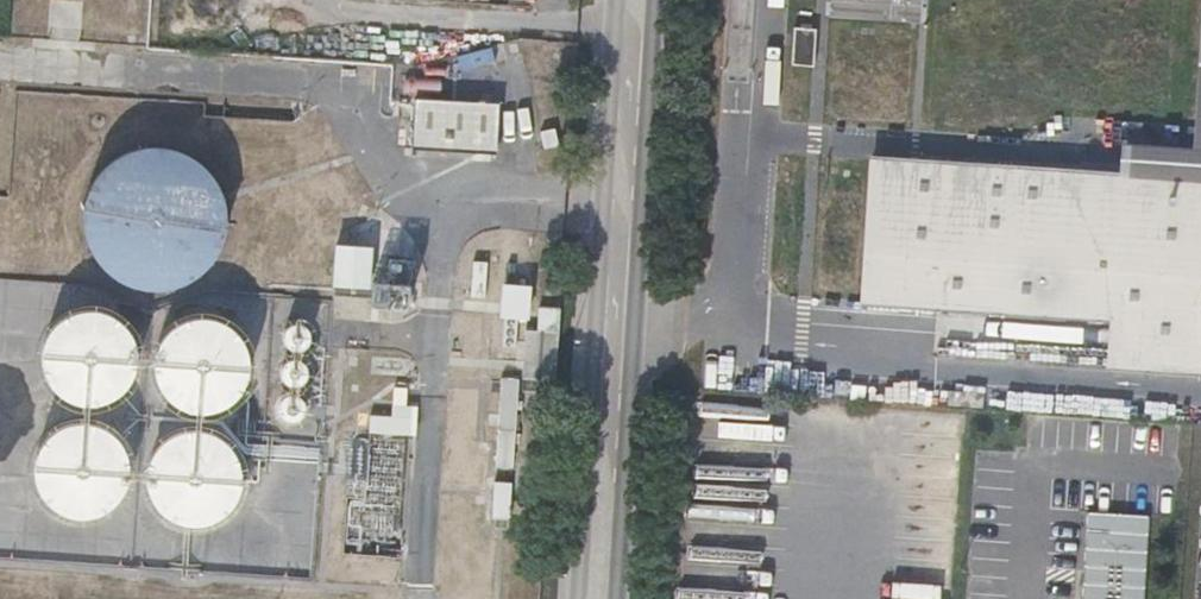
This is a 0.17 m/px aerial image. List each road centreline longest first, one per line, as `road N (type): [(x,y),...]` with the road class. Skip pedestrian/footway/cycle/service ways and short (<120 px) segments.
road 1 (unclassified): [(599,598),(637,0)]

